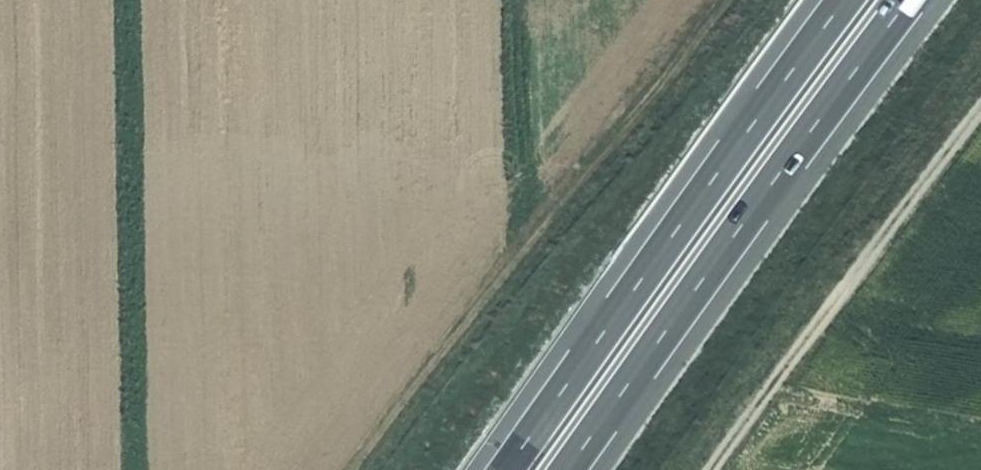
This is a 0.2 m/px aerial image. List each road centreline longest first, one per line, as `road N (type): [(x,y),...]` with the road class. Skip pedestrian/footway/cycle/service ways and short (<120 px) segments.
road 1 (motorway): [(554,469),(901,0)]
road 2 (motorway): [(836,0),(494,469)]
road 3 (track): [(980,120),(714,469)]

